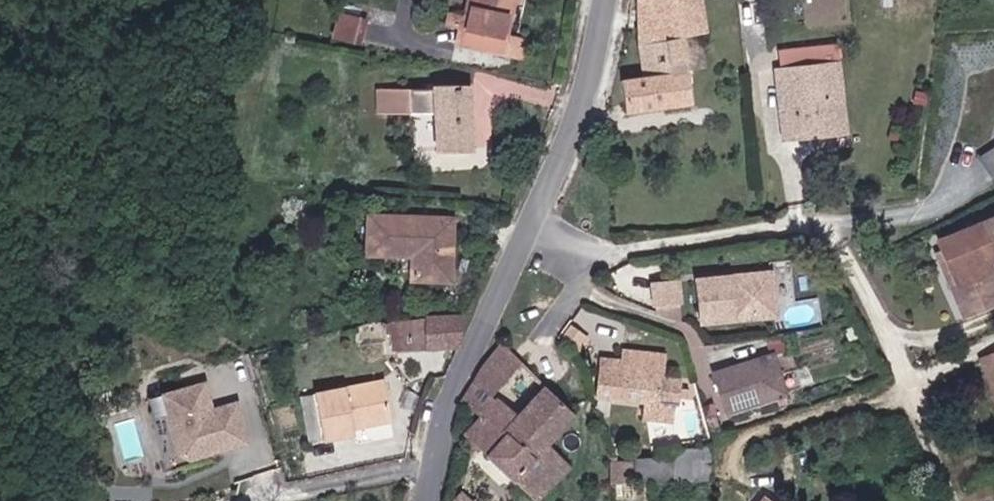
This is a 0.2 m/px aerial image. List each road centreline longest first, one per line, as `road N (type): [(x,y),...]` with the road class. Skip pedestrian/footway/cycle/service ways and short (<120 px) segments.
road 1 (residential): [(542,221),(615,250),(794,221),(844,250),(956,500)]
road 2 (residential): [(542,221),(448,413),(429,500)]
road 3 (residential): [(602,0),(576,152),(542,221)]

